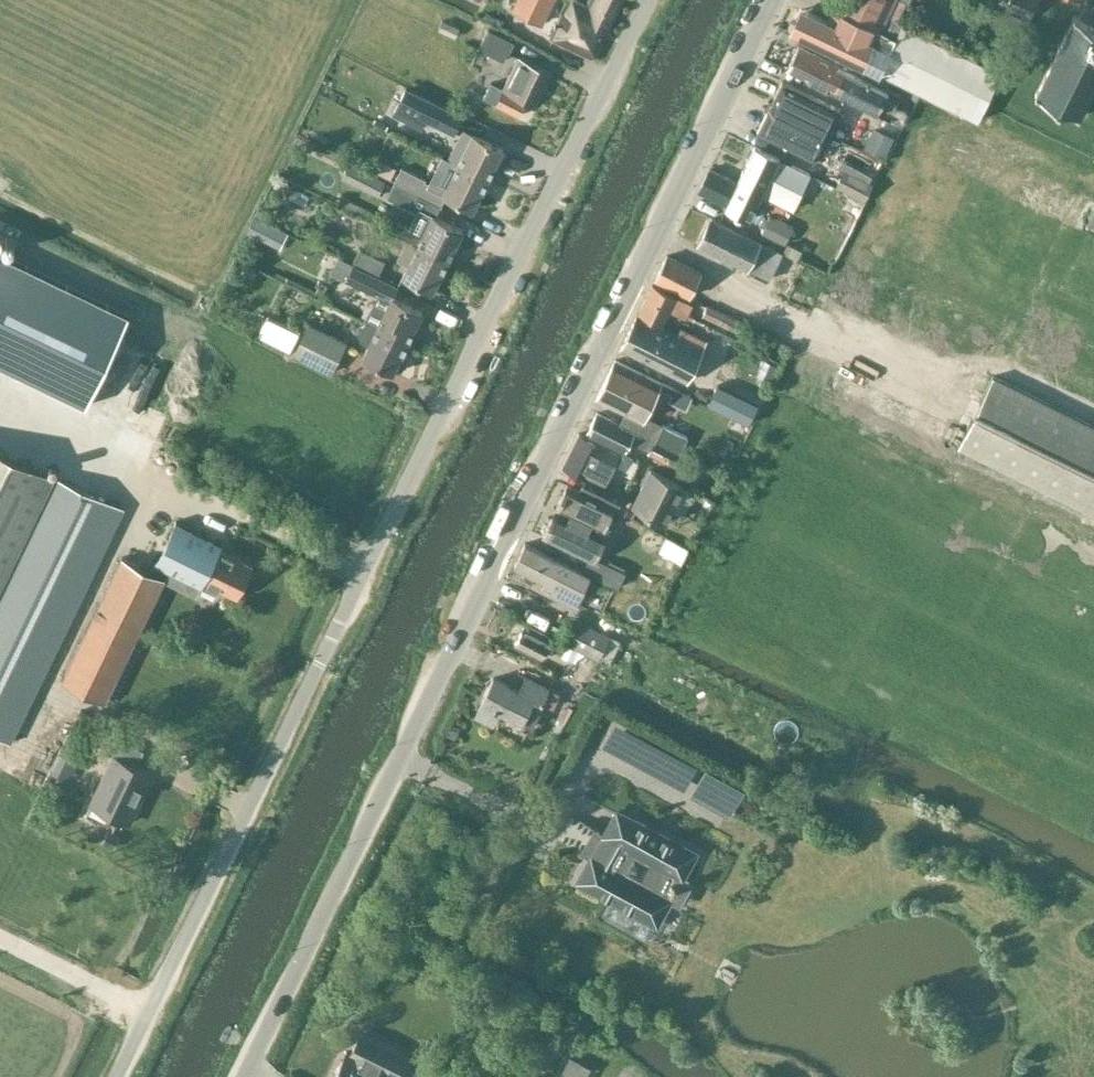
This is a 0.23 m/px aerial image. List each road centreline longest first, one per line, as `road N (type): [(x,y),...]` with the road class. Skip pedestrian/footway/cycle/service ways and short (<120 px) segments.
road 1 (tertiary): [(770,0),(245,1076)]
road 2 (residential): [(318,678),(650,0)]
road 3 (unclassified): [(118,1076),(318,678)]

